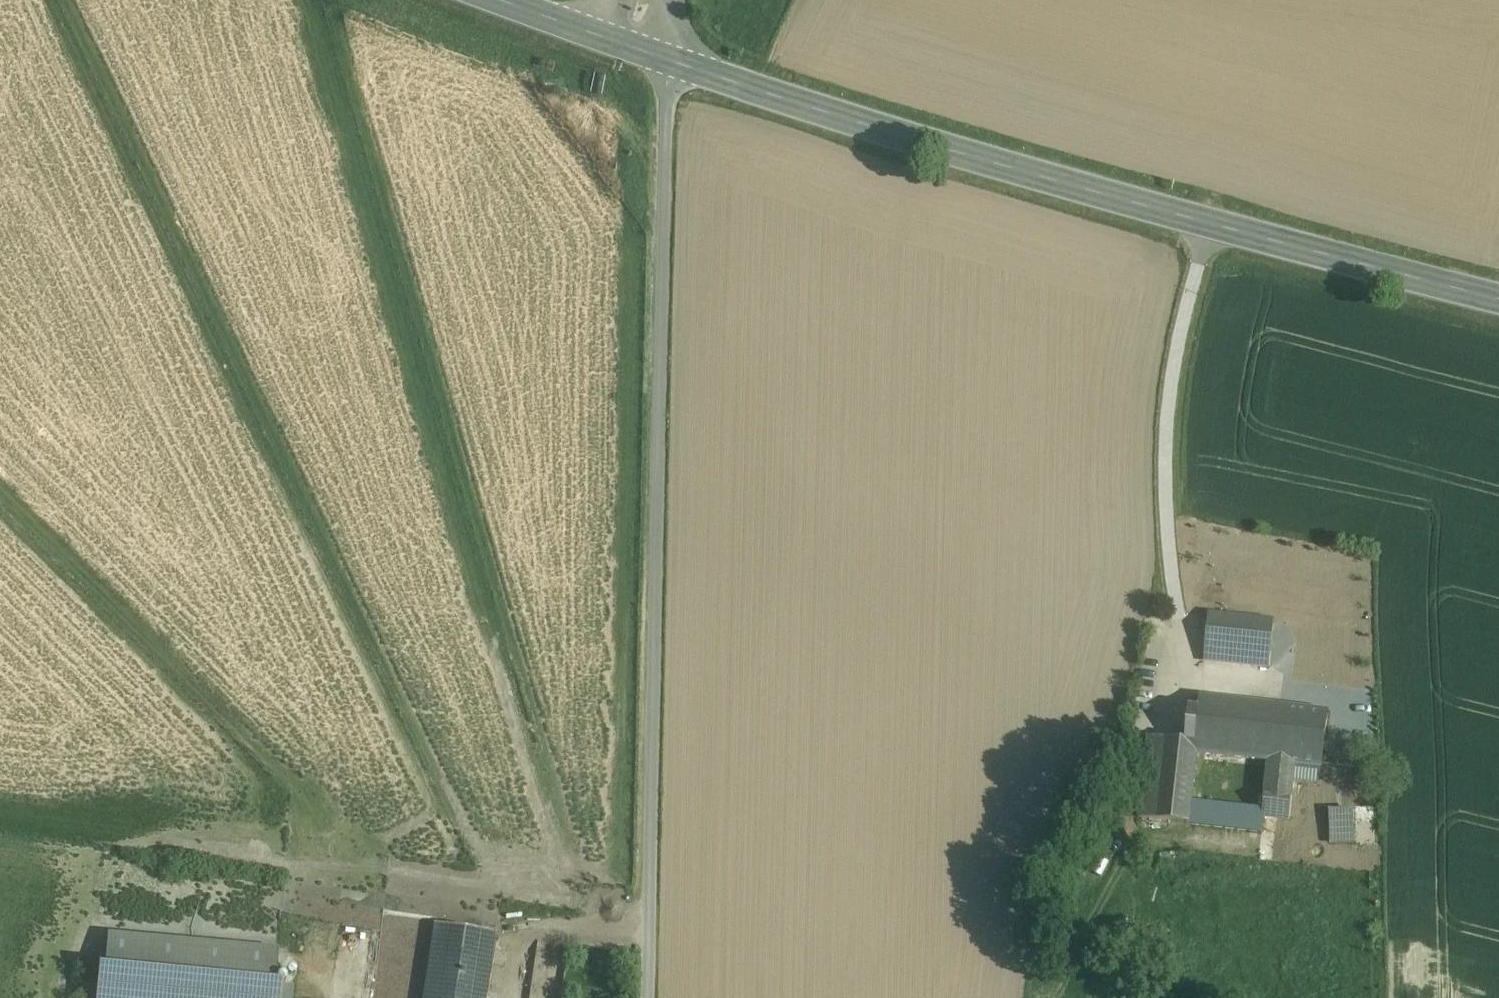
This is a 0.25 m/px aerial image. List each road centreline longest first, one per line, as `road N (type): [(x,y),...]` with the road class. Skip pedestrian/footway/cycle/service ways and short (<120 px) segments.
road 1 (unclassified): [(648,997),(665,59)]
road 2 (secondary): [(665,59),(945,150),(1498,294)]
road 3 (secondary): [(502,0),(665,59)]

